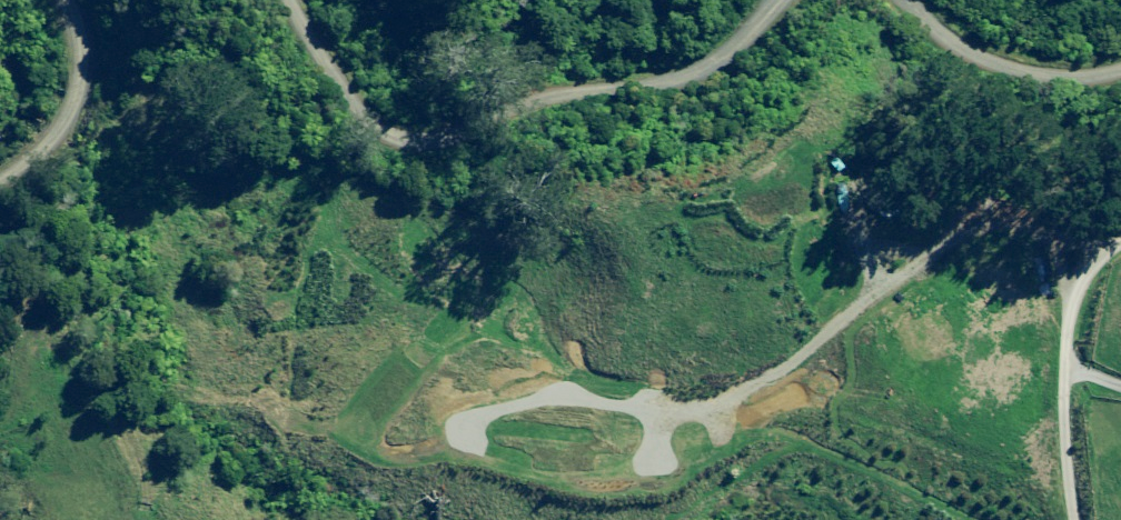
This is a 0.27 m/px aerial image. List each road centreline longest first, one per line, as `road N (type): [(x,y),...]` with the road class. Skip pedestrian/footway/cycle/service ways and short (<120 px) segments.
road 1 (unclassified): [(707,0),(664,45),(548,69),(475,117),(410,121),(351,88),(296,0)]
road 2 (unclassified): [(1120,70),(1111,73),(1071,48),(1007,48),(962,37),(885,0)]
road 3 (unclassified): [(66,0),(75,21),(75,70),(50,108),(0,150)]

